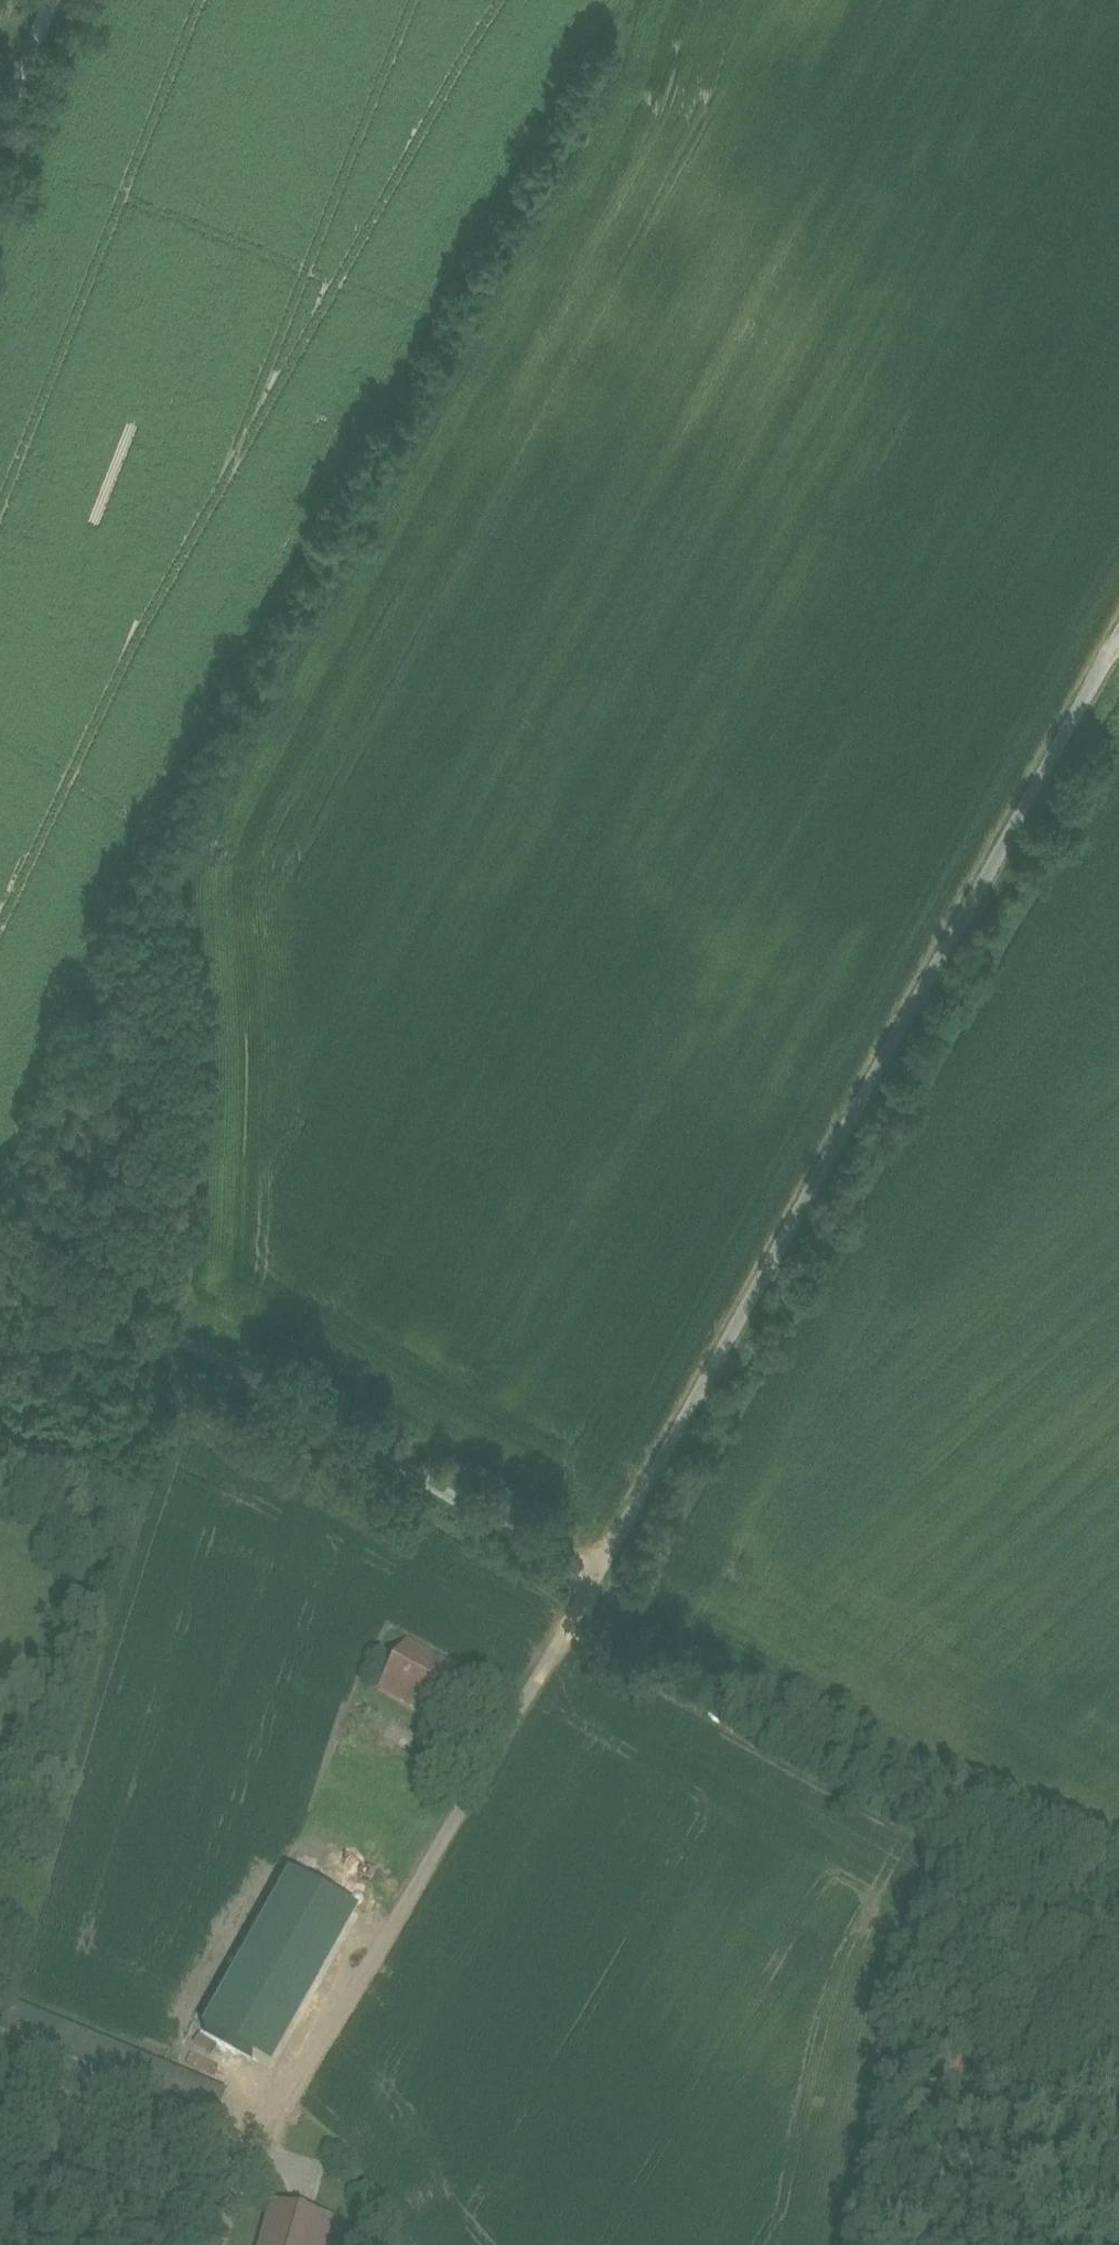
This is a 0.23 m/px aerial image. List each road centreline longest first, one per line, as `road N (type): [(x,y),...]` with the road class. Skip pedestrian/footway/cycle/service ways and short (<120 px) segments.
road 1 (track): [(1118,644),(623,1542),(593,1572),(563,1639),(261,2150)]
road 2 (unclassified): [(593,1572),(185,1325),(126,1305),(0,1308)]
road 3 (track): [(0,139),(56,0)]

